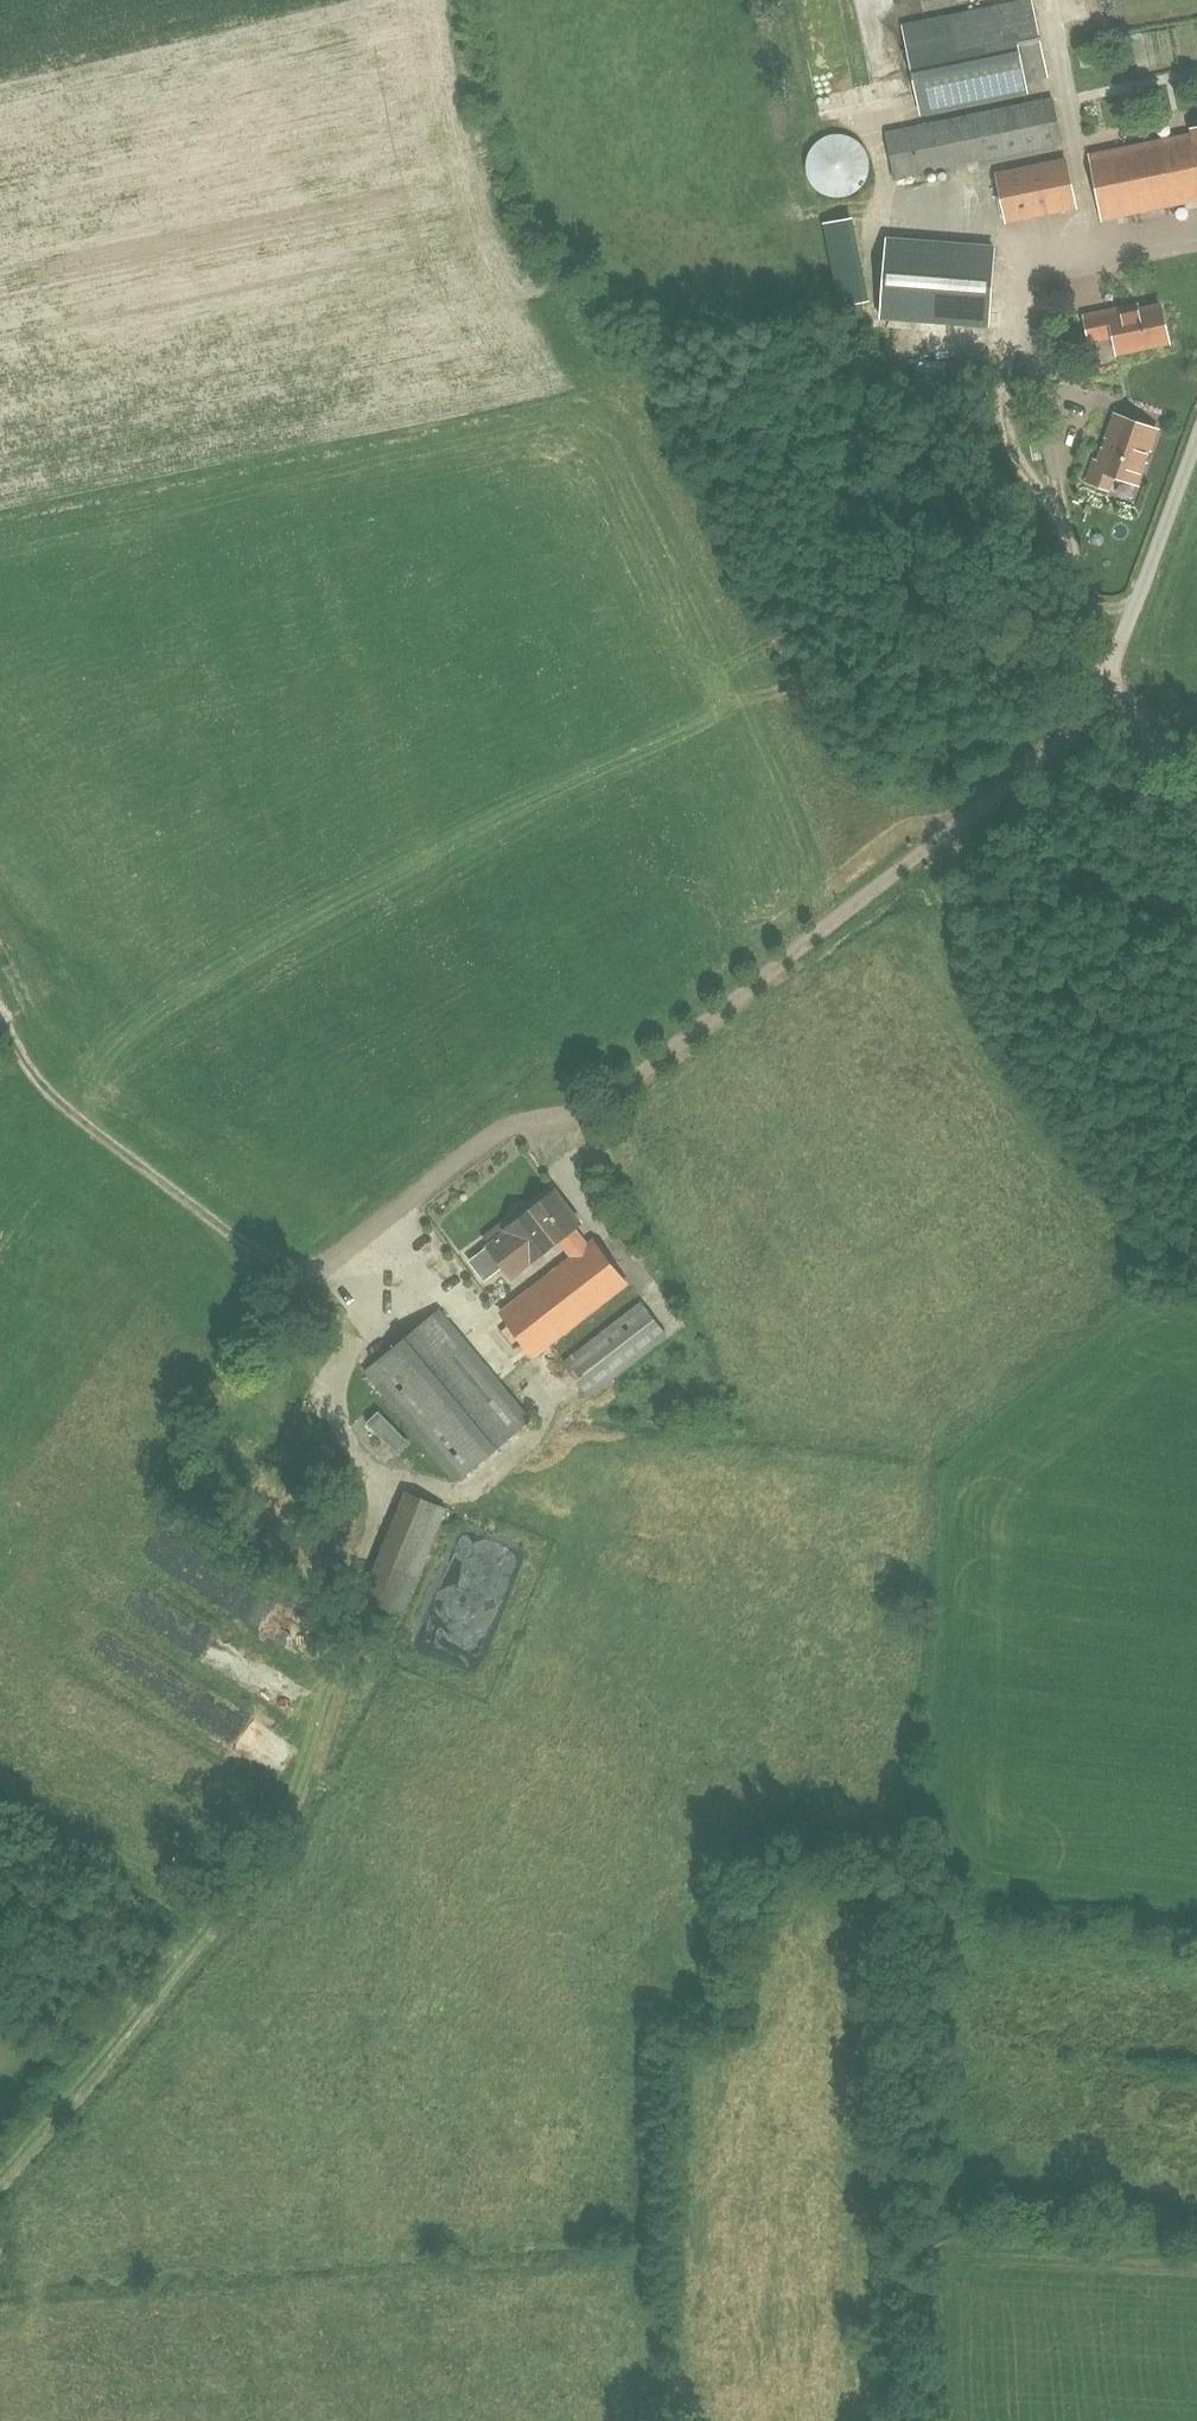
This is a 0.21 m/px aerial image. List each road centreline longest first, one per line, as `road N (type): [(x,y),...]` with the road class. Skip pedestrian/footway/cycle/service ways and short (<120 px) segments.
road 1 (residential): [(1196,445),(1118,688),(1196,809)]

